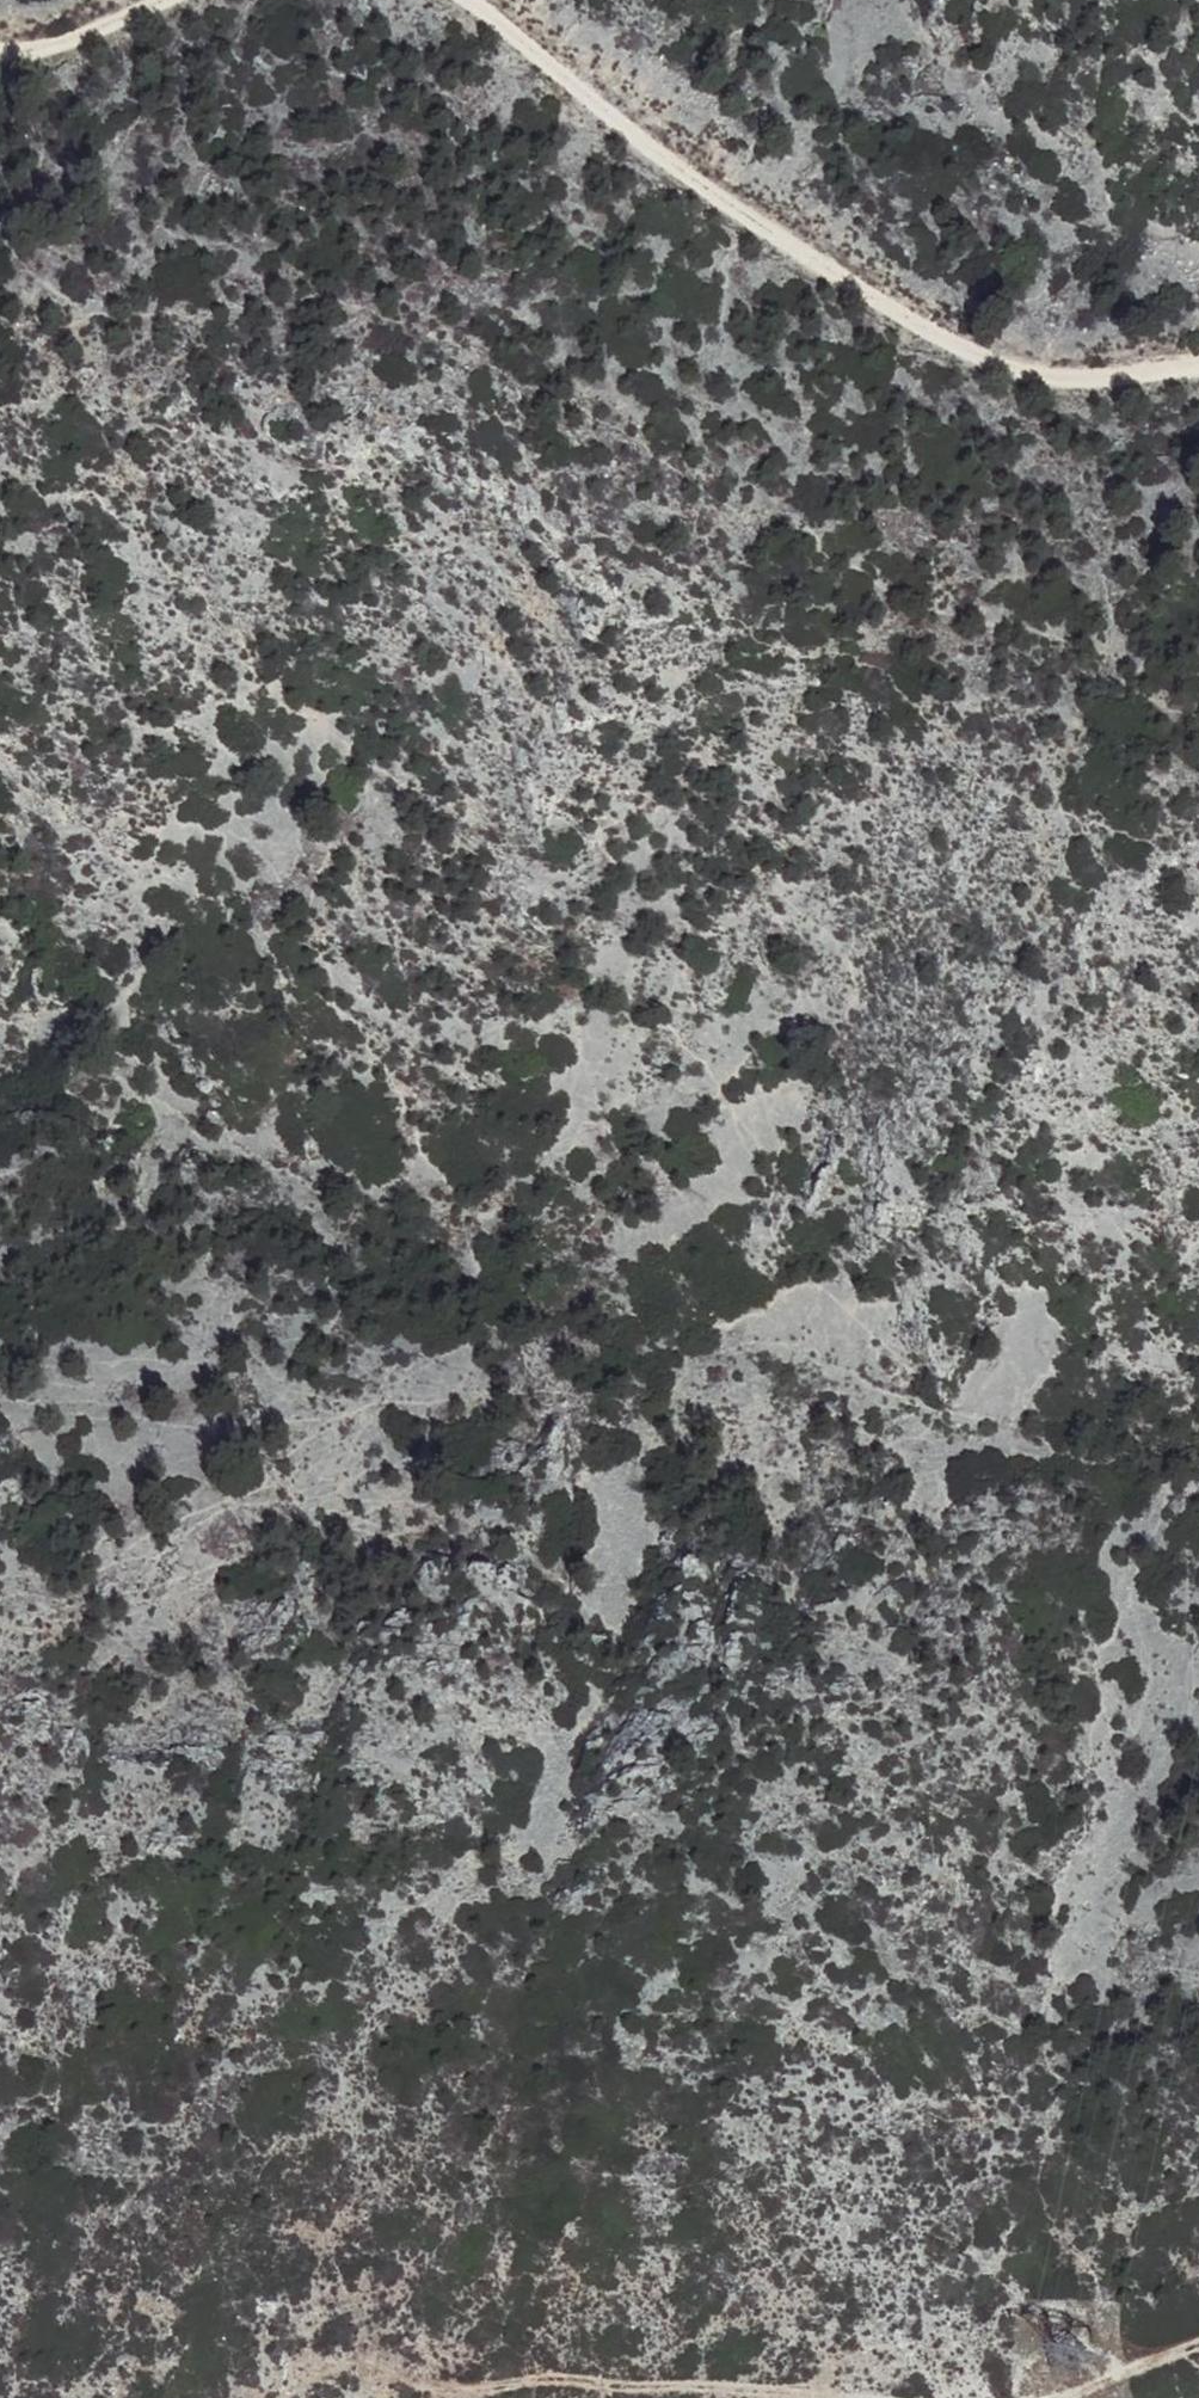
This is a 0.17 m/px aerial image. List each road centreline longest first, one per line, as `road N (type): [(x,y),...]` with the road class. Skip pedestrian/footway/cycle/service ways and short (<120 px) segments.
road 1 (track): [(1198,375),(1026,372),(974,354),(715,194),(464,0)]
road 2 (track): [(472,2389),(554,2378),(862,2397)]
road 3 (track): [(193,0),(150,27),(99,44),(0,55)]
road 4 (track): [(1059,2397),(1198,2349)]

